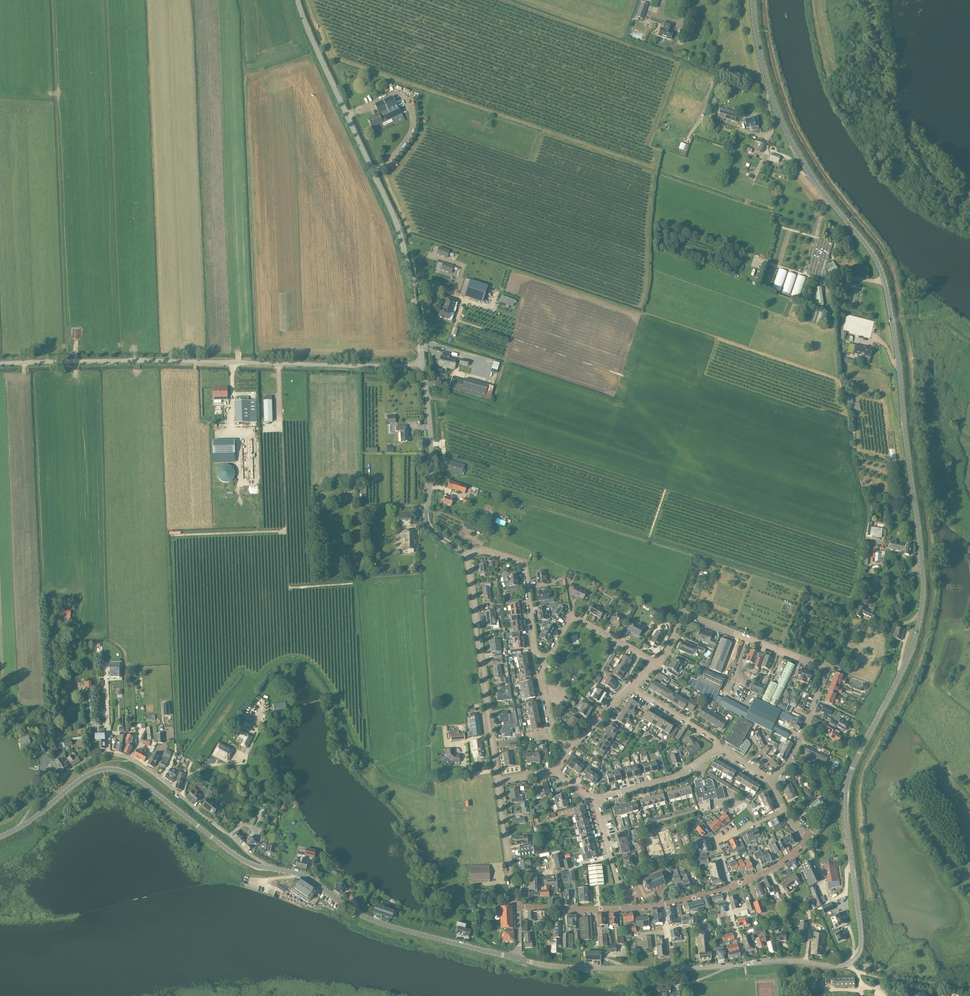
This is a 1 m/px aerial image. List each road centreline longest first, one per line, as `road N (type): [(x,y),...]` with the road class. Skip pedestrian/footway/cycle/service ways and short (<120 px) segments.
road 1 (tertiary): [(847,783),(905,664),(921,611),(897,350),(878,265),(814,180),(778,114),(752,0)]
road 2 (tertiary): [(517,958),(651,969),(847,964),(861,938),(847,783)]
road 3 (unclassified): [(0,363),(423,365)]
road 4 (unclassified): [(423,365),(399,228),(297,0)]
road 5 (tertiary): [(269,868),(236,856),(118,770),(82,778),(0,837)]
road 6 (track): [(350,583),(288,587),(278,364)]
road 7 (residential): [(772,782),(799,743),(827,668),(682,615)]
road 8 (tertiary): [(517,958),(381,923),(303,876),(269,868)]
road 9 (residential): [(64,775),(93,756),(127,757),(269,868)]
road 10 (unclassified): [(498,780),(464,553)]
road 11 (unclassified): [(464,553),(427,520),(432,454),(423,365)]
road 12 (residential): [(546,660),(536,652),(523,563),(486,550),(464,553)]
road 13 (residential): [(546,660),(575,619),(658,664)]
road 14 (residential): [(597,799),(673,779),(718,751)]
road 15 (unclassified): [(518,907),(498,780)]

